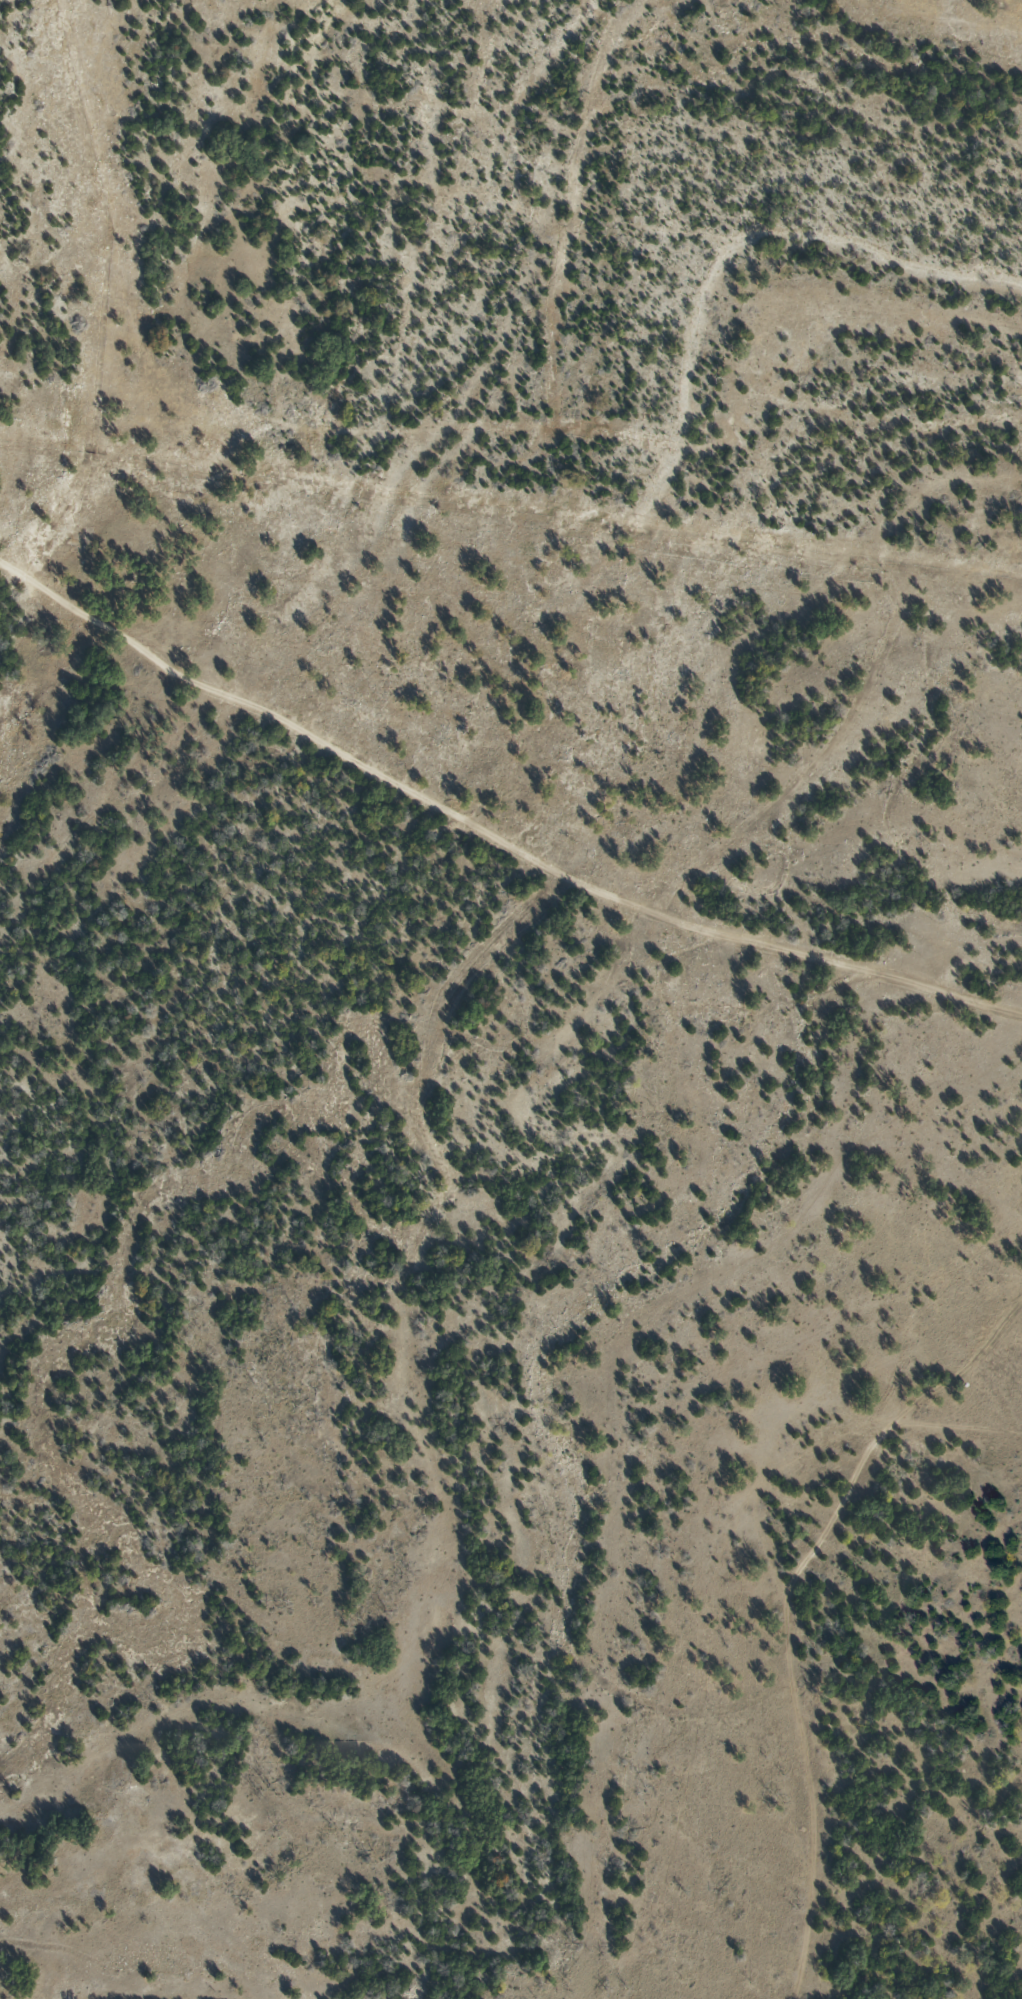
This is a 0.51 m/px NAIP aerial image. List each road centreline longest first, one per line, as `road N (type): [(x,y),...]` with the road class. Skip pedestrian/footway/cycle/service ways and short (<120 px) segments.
road 1 (residential): [(1021,1059),(496,852),(0,593)]

